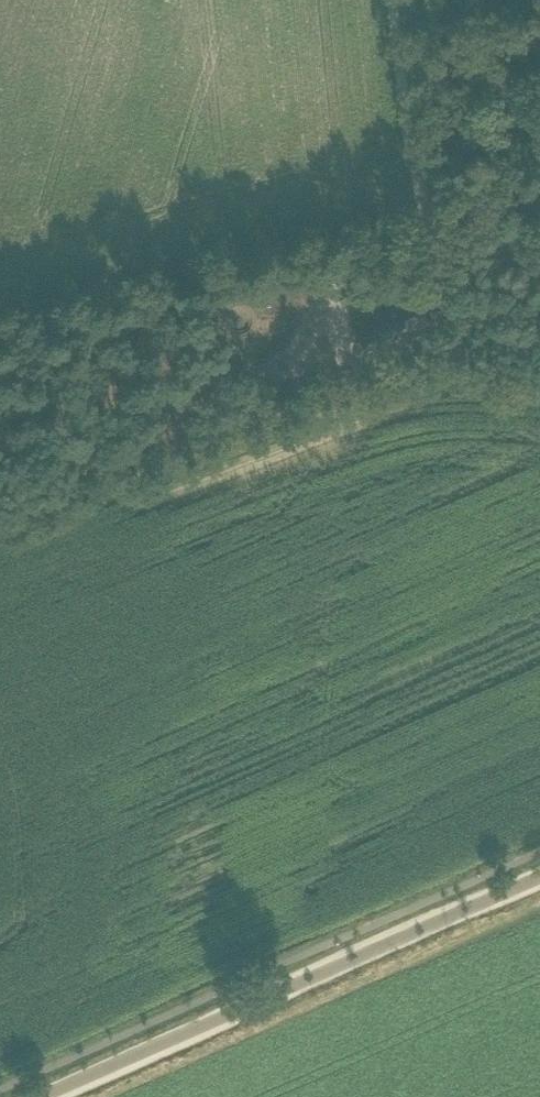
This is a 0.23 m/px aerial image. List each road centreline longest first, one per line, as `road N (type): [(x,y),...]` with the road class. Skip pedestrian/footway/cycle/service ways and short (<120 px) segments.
road 1 (unclassified): [(34,1096),(539,874)]
road 2 (unclassified): [(539,259),(418,179),(408,148)]
road 3 (track): [(396,0),(408,148)]

